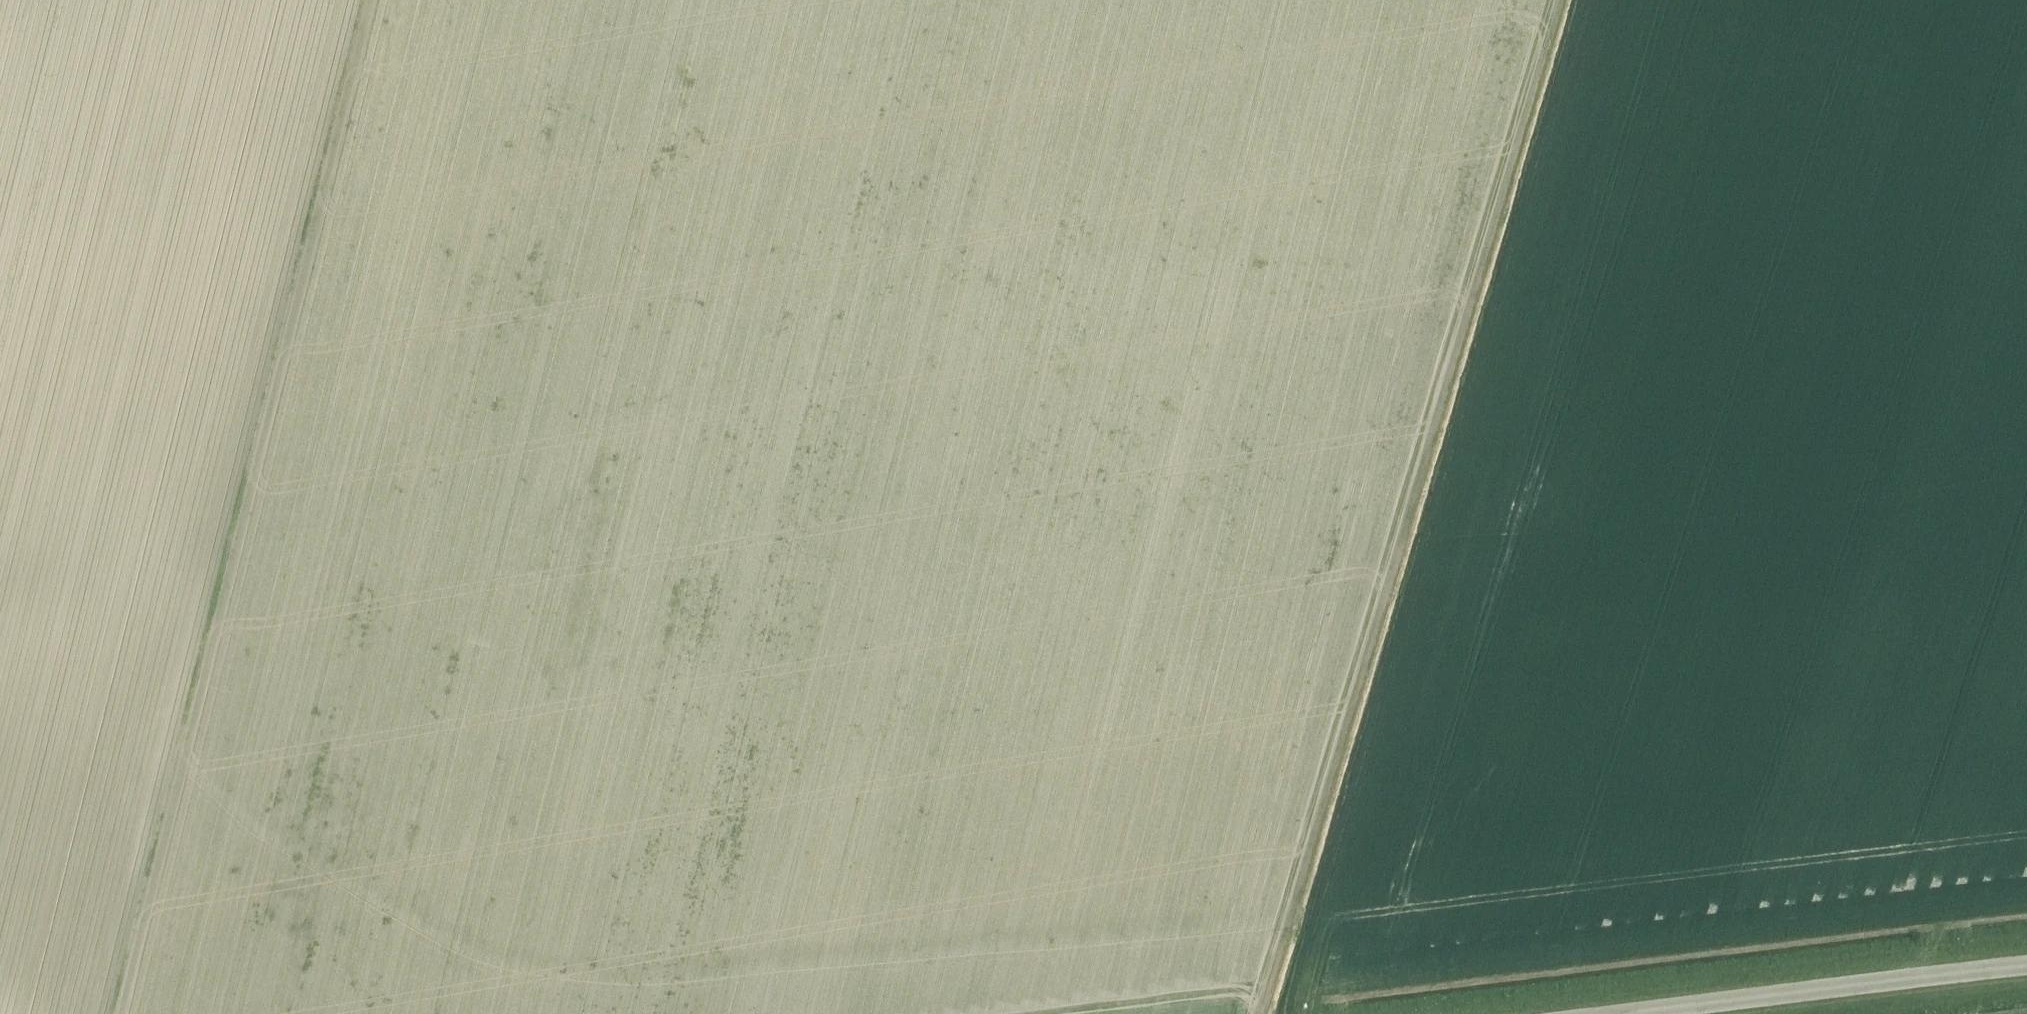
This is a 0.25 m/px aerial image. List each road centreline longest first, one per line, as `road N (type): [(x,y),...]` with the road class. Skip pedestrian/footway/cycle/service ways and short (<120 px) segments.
road 1 (unclassified): [(2026,962),(1603,1013)]

